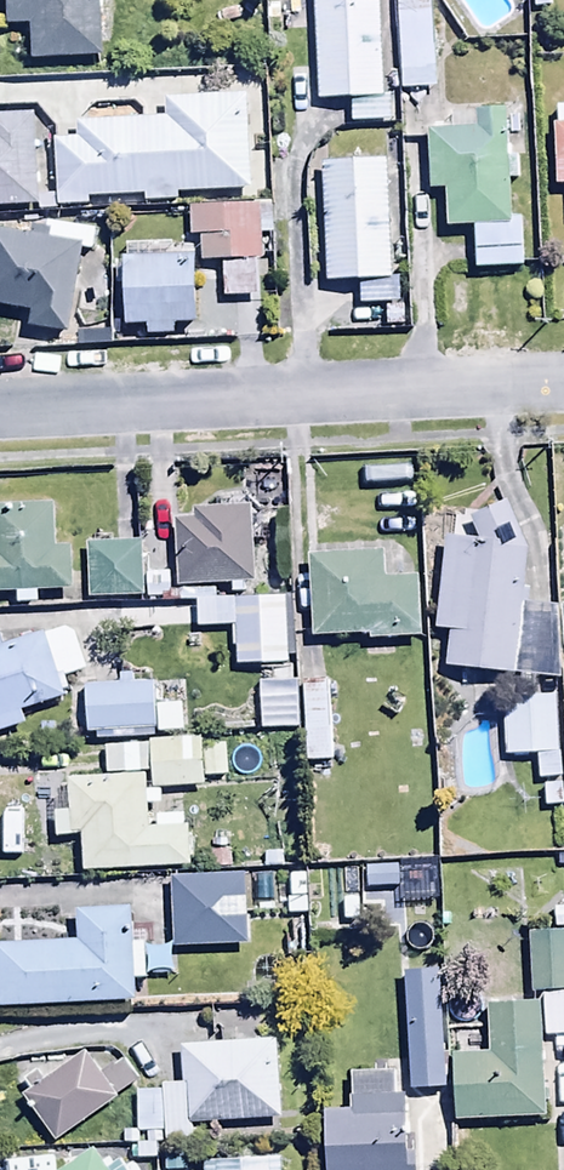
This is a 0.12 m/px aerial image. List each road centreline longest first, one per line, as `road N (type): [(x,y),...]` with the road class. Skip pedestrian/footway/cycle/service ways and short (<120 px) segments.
road 1 (residential): [(563,385),(0,412)]

